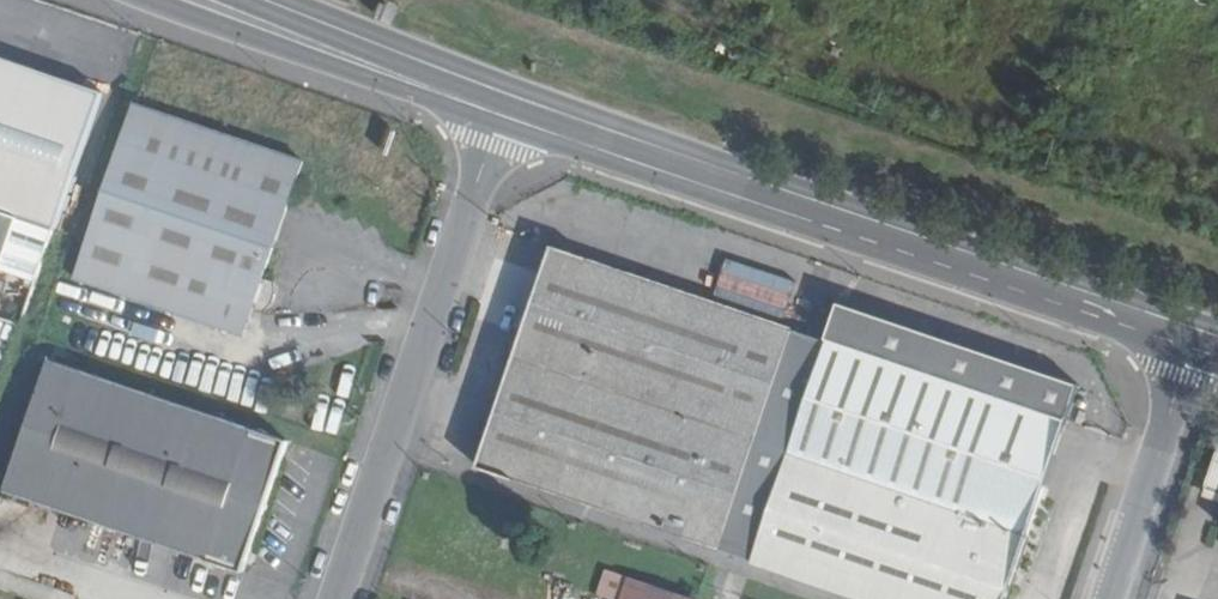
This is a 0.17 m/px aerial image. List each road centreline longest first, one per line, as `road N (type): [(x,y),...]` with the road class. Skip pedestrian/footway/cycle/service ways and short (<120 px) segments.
road 1 (tertiary): [(1194,350),(502,115)]
road 2 (residential): [(502,115),(336,598)]
road 3 (tertiary): [(154,0),(502,115)]
road 4 (tertiary): [(502,115),(236,0)]
road 5 (residential): [(1108,598),(1194,350)]

